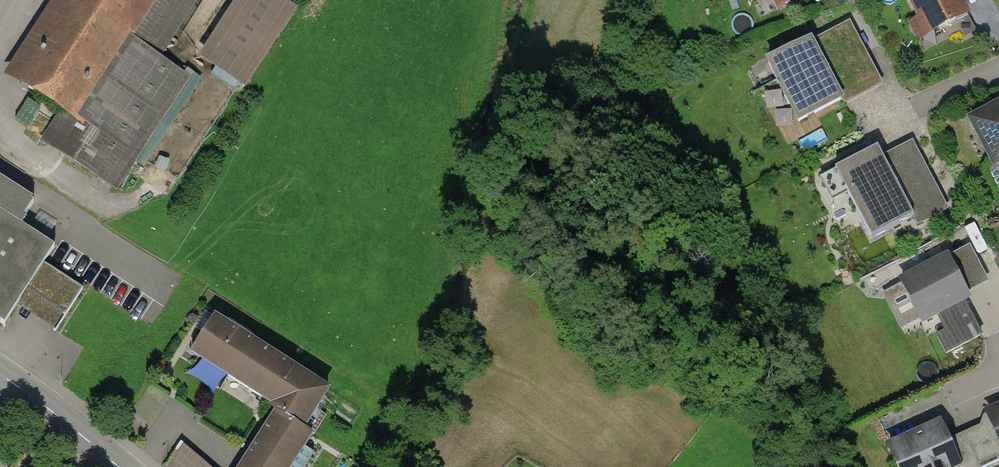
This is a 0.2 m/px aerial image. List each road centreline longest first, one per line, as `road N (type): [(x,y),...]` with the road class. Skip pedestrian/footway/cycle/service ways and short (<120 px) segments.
road 1 (tertiary): [(0,374),(118,466)]

